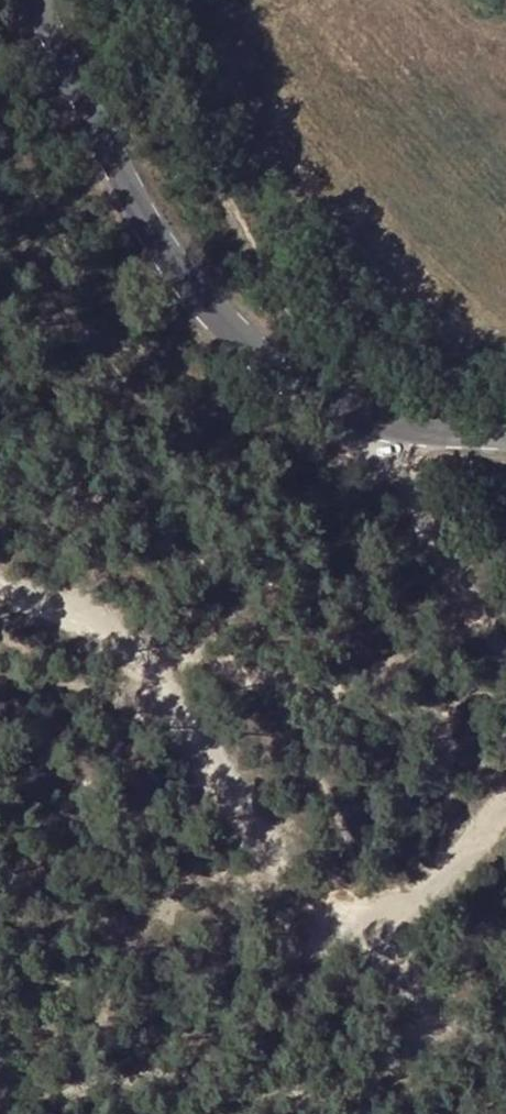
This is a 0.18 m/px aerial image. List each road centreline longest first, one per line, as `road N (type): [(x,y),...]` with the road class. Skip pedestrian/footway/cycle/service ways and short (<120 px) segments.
road 1 (tertiary): [(34,0),(161,231),(237,330),(337,409),(443,437),(505,443)]
road 2 (track): [(337,409),(394,460),(505,703)]
road 3 (track): [(351,904),(295,887),(220,789),(142,656)]
road 4 (track): [(351,904),(445,1022),(505,1066)]
road 5 (track): [(505,808),(403,898),(351,904)]
road 6 (track): [(142,656),(0,587)]

